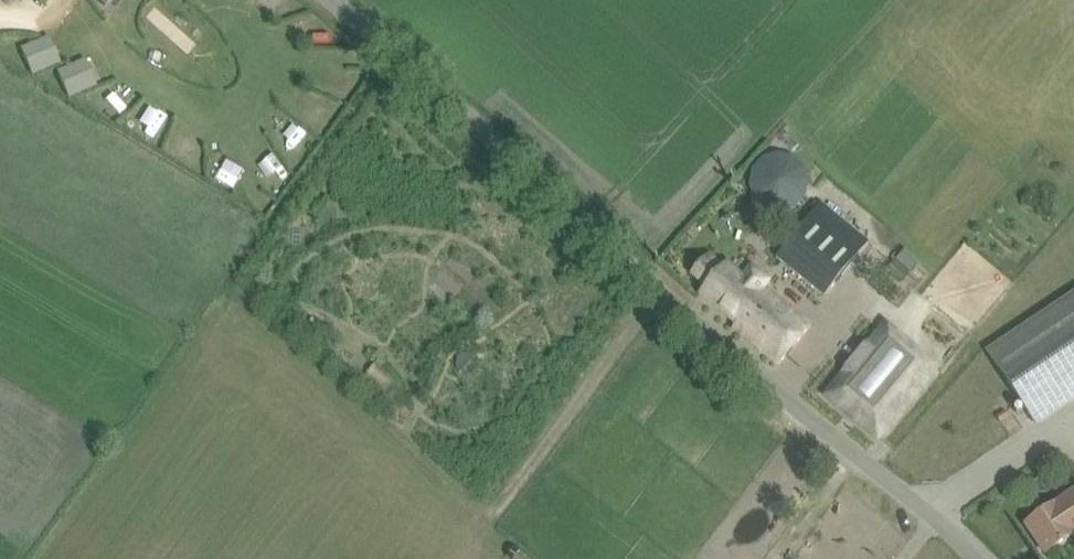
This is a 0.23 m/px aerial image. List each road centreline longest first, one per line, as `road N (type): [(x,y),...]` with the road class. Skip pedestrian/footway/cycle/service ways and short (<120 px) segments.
road 1 (unclassified): [(975,558),(952,533),(682,313),(332,0)]

